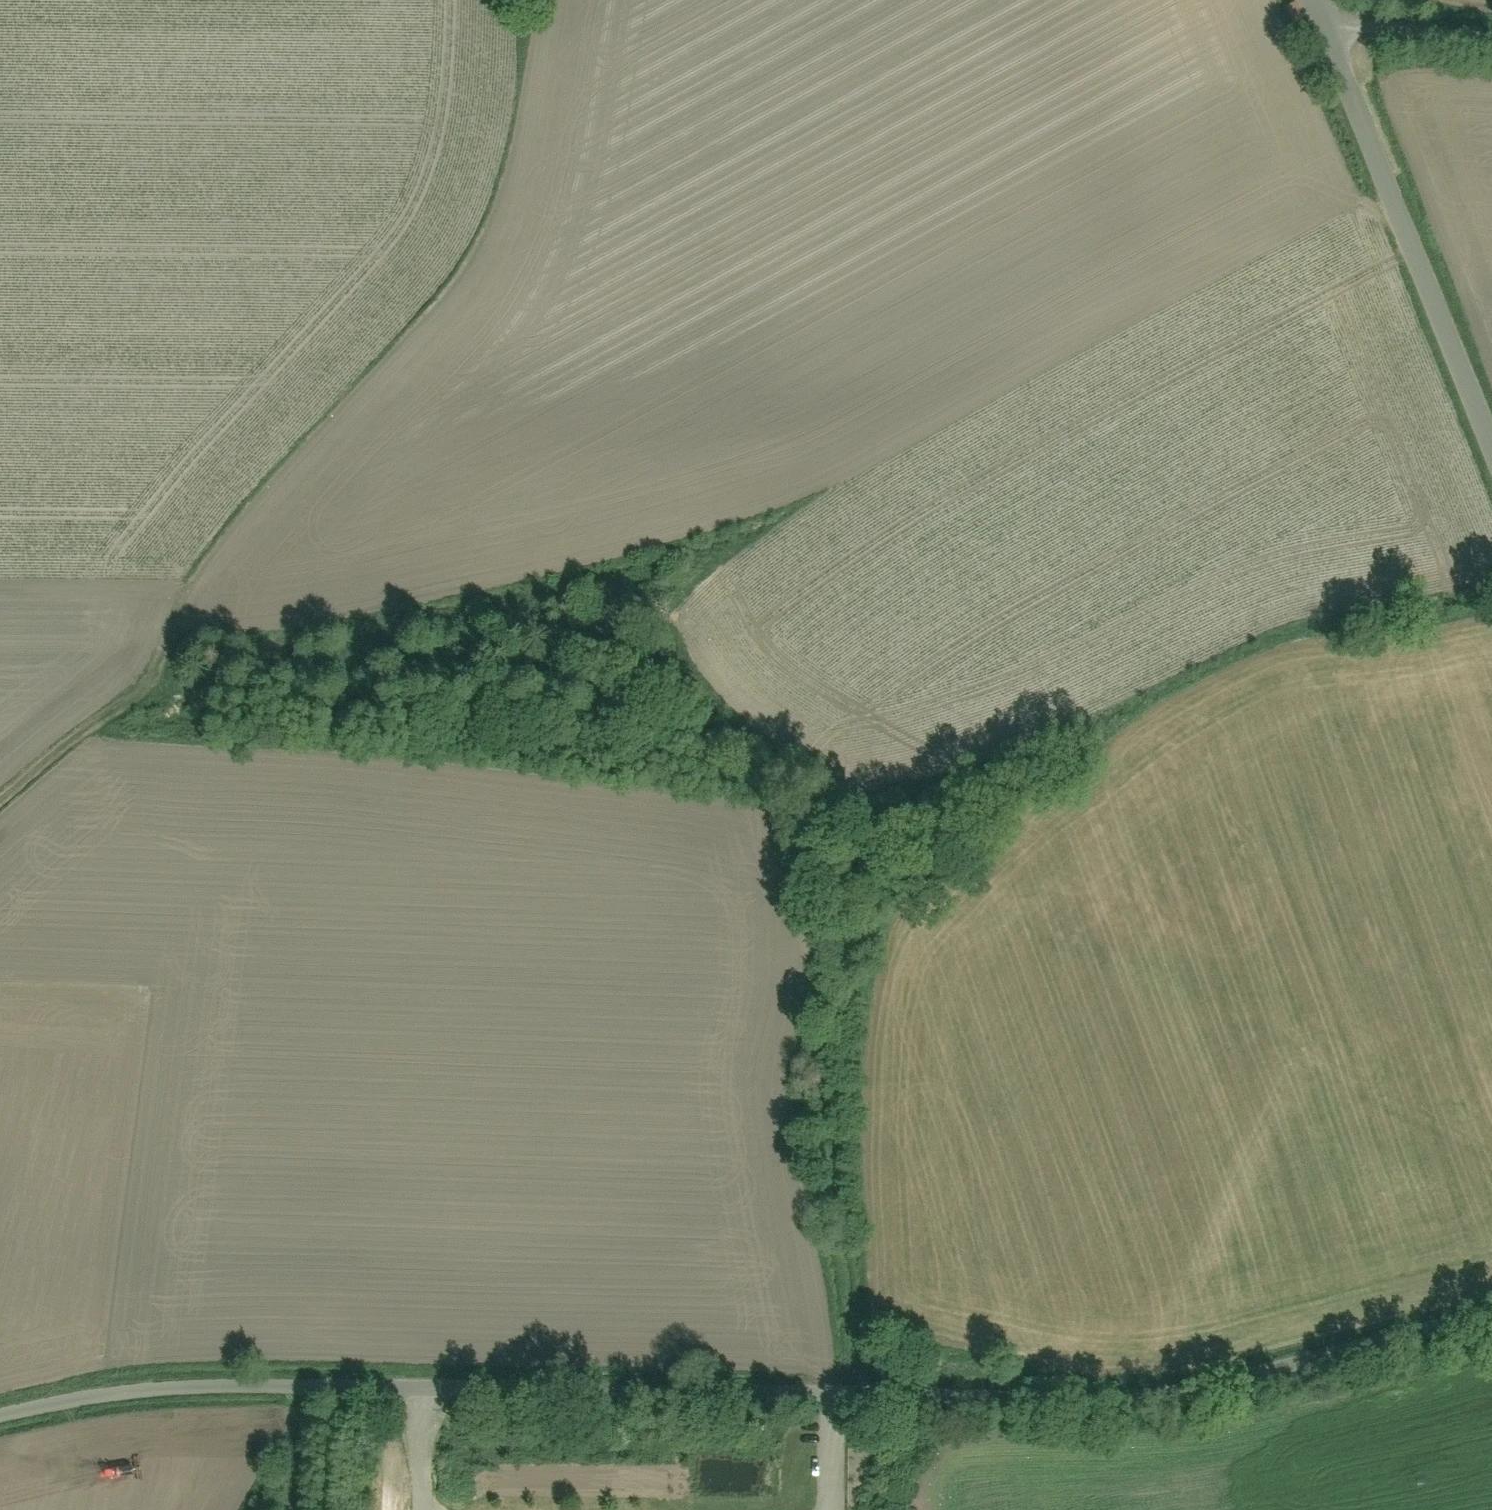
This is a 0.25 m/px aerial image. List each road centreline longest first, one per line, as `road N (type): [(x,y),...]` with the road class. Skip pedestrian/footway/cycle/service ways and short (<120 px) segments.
road 1 (unclassified): [(0,1416),(96,1394),(369,1381),(1087,1399),(1211,1383),(1491,1316)]
road 2 (residential): [(1491,449),(1322,22)]
road 3 (residential): [(1322,22),(1491,41)]

